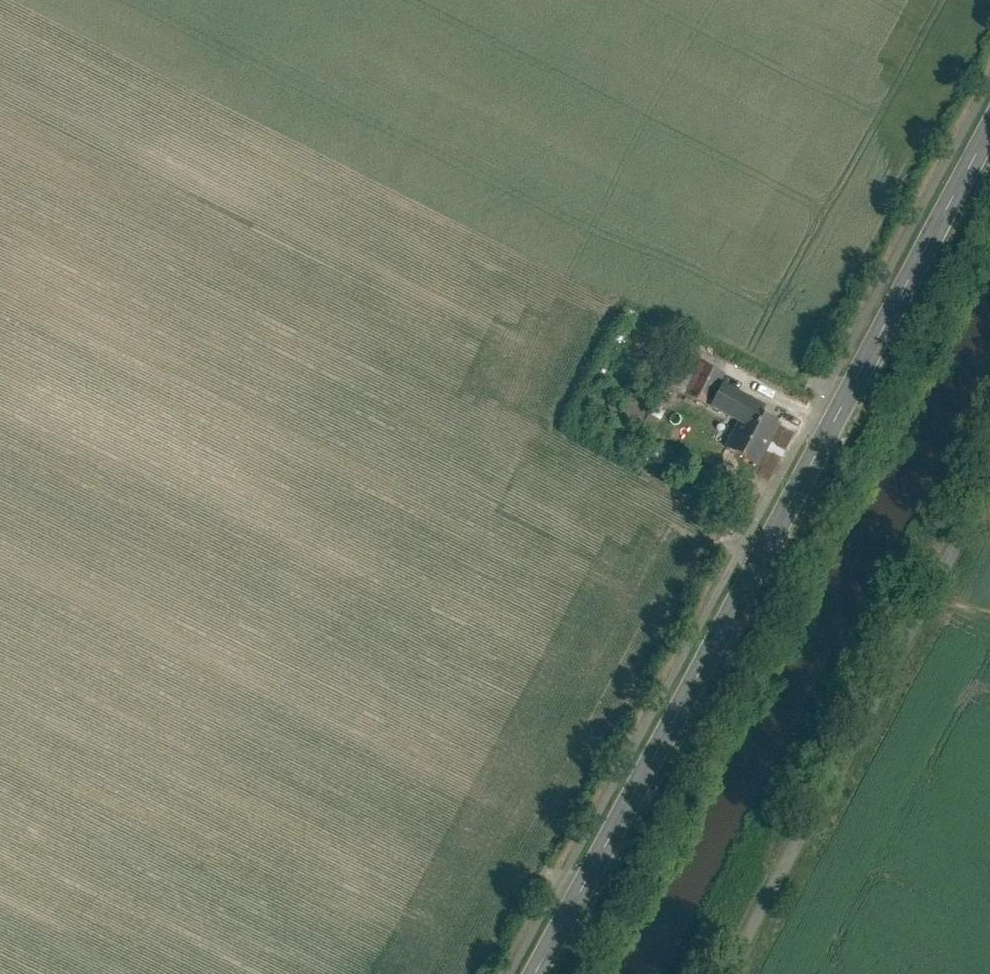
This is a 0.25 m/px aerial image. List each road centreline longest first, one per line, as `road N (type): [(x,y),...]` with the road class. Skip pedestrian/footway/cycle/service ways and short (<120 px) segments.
road 1 (tertiary): [(533,973),(989,129)]
road 2 (unclassified): [(989,432),(700,973)]

